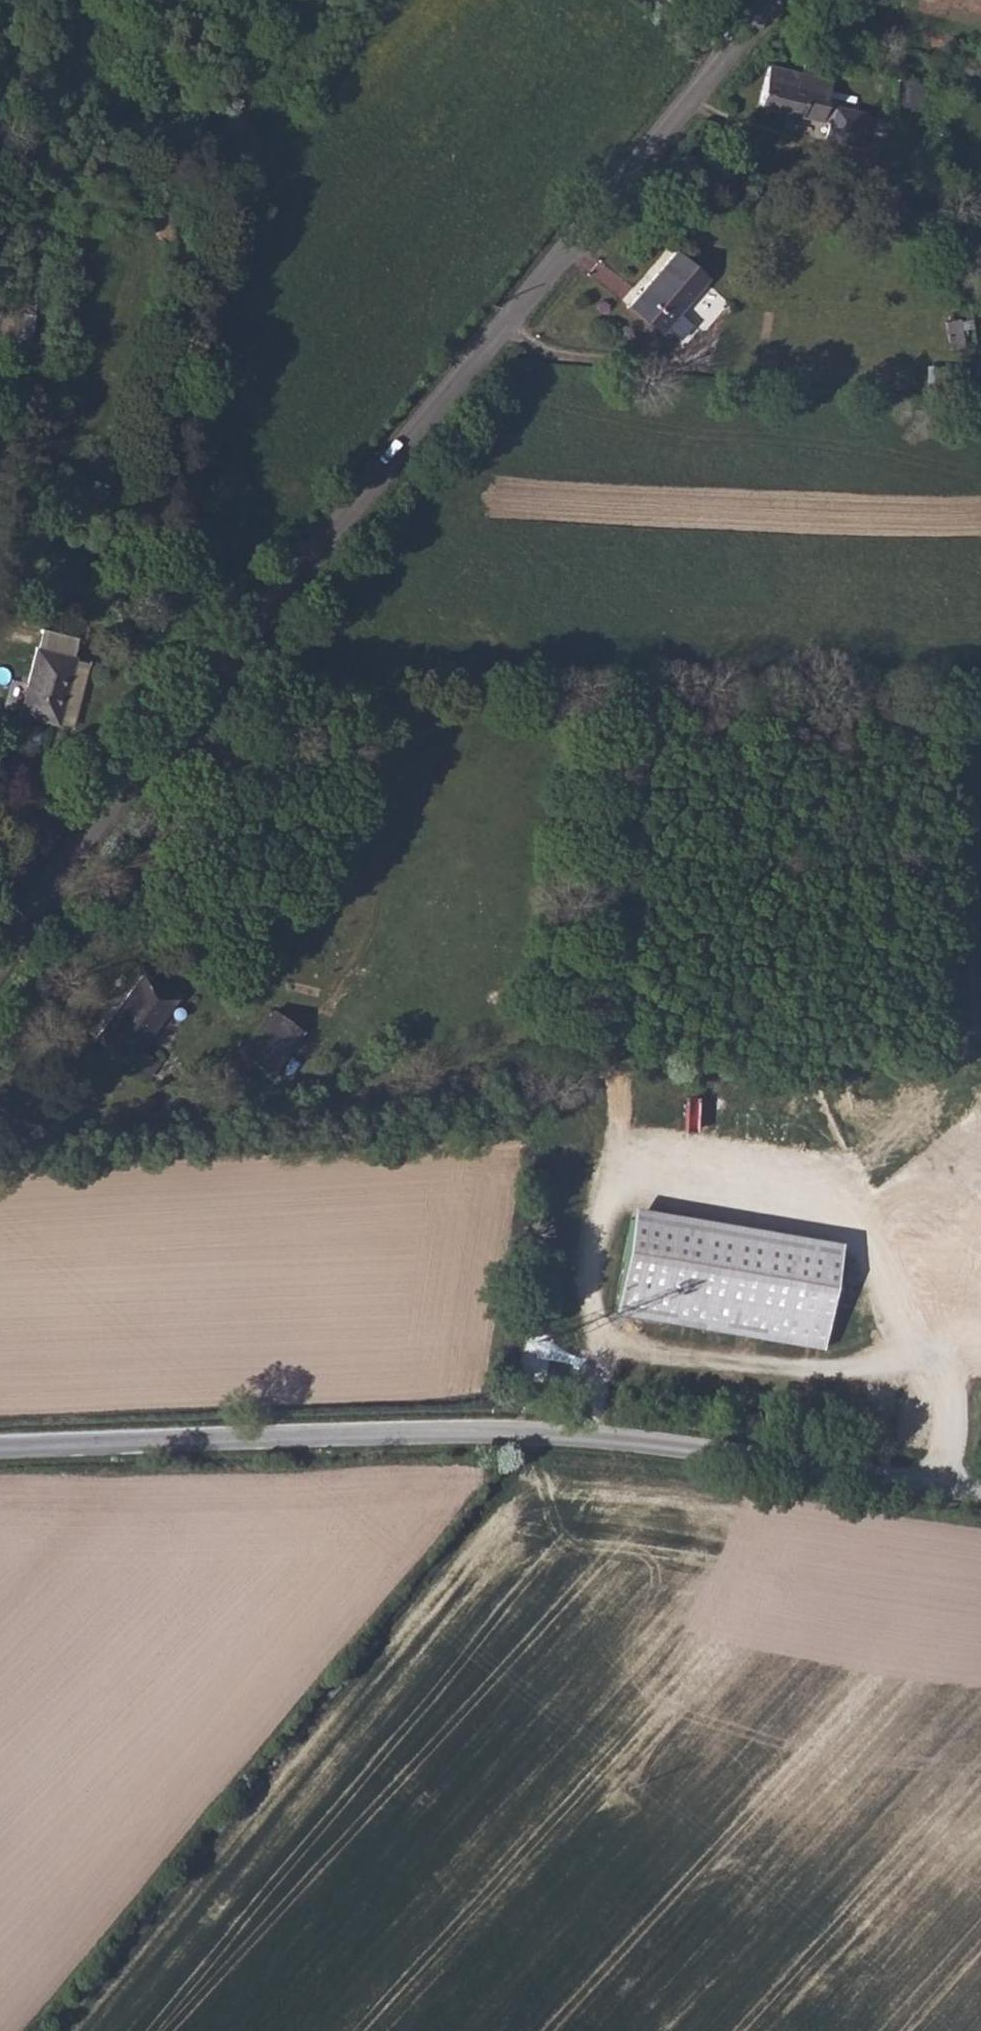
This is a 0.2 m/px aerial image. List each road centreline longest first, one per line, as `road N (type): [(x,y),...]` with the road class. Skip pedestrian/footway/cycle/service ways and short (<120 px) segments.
road 1 (unclassified): [(771,0),(345,516),(0,963)]
road 2 (unclassified): [(0,1447),(447,1431),(649,1443),(980,1493)]

